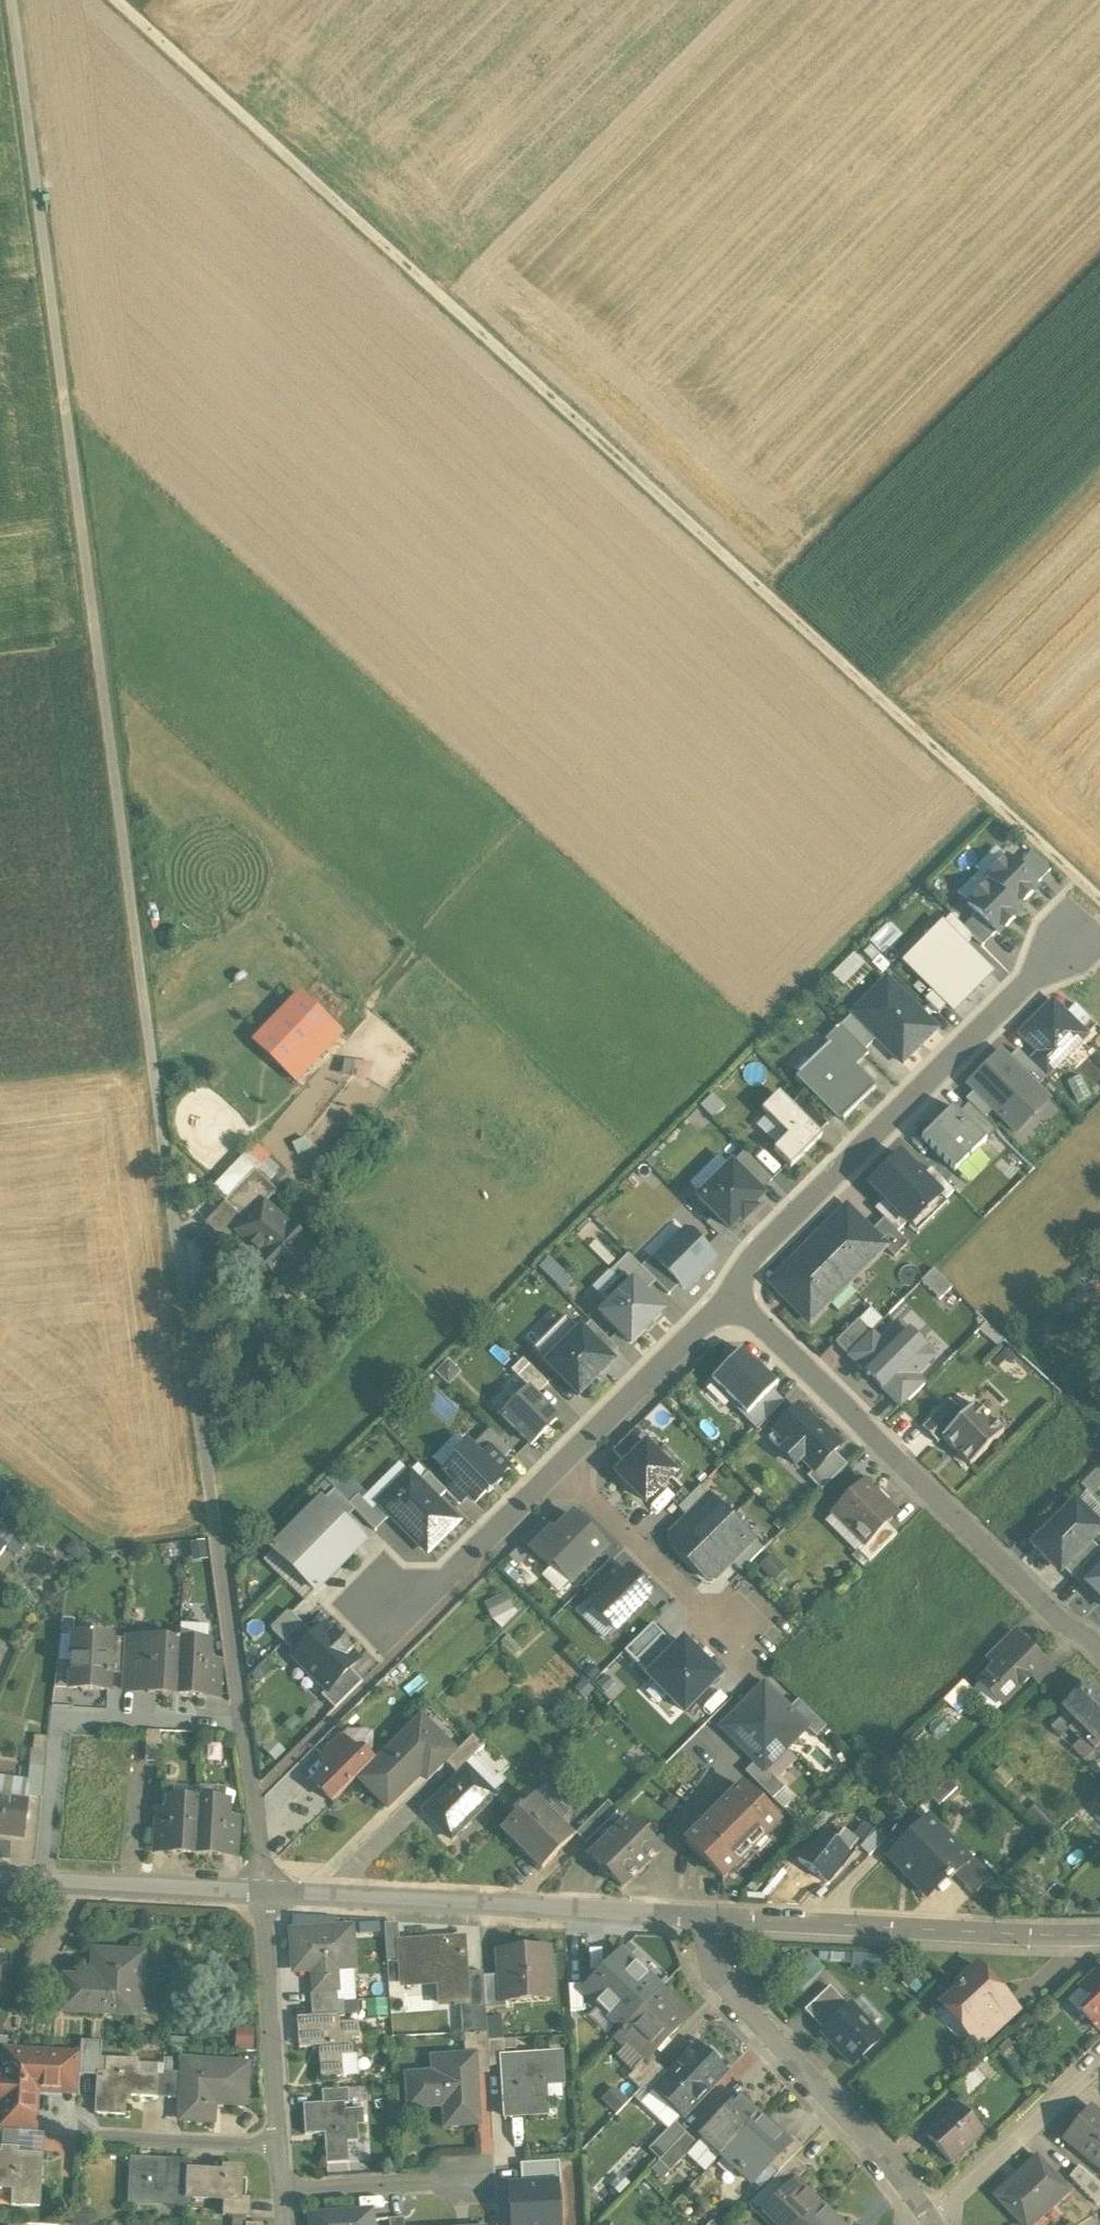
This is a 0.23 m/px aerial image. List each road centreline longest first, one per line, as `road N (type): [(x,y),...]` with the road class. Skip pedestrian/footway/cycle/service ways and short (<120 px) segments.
road 1 (track): [(116,0),(1099,902)]
road 2 (track): [(11,0),(145,1019)]
road 3 (residential): [(1099,1649),(735,1301)]
road 4 (residential): [(1073,936),(760,1249),(735,1301)]
road 5 (residential): [(266,1895),(708,1917)]
road 6 (residential): [(708,1917),(1099,1938)]
road 7 (residential): [(936,2214),(714,1976),(708,1917)]
road 8 (residential): [(0,1879),(266,1895)]
road 9 (residential): [(266,1895),(279,2148)]
road 10 (residential): [(557,1468),(735,1301)]
road 11 (residential): [(557,1468),(732,1635)]
road 12 (residential): [(1099,2058),(936,2214)]
road 13 (residential): [(383,1601),(442,1581),(557,1468)]
road 14 (residential): [(279,2148),(65,2135)]
road 15 (residential): [(283,2188),(469,2180)]

